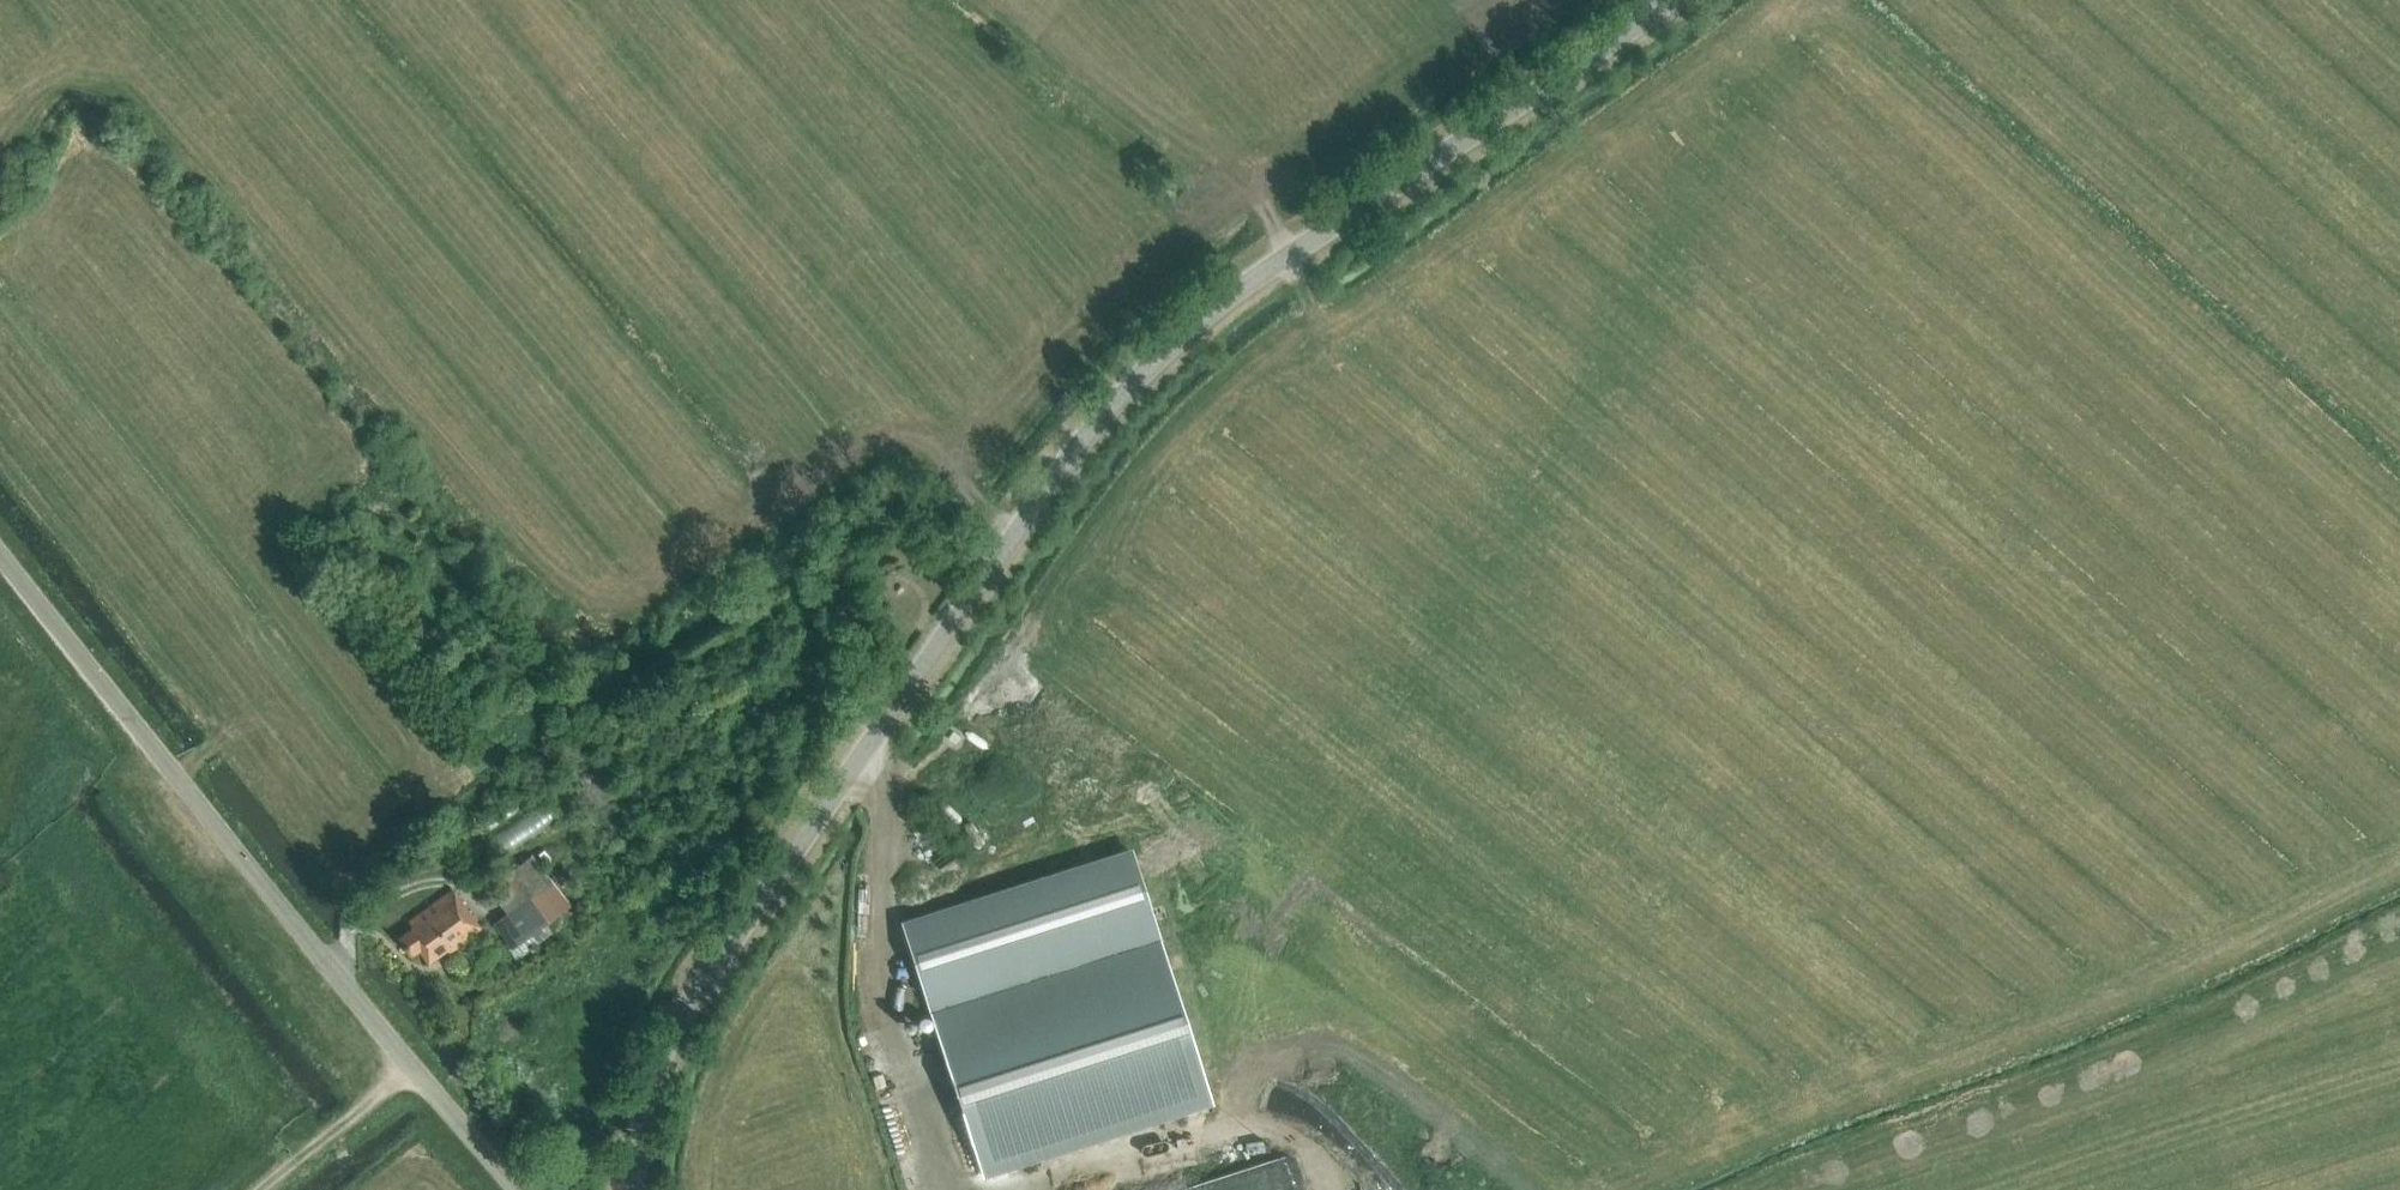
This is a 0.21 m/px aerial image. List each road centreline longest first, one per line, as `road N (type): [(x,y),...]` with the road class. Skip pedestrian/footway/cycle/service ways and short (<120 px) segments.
road 1 (tertiary): [(633,1189),(643,1110),(693,991),(1054,480),(1177,338),(1665,0)]
road 2 (unclassified): [(520,1189),(413,1065),(0,536)]
road 3 (track): [(413,1065),(263,1189)]

